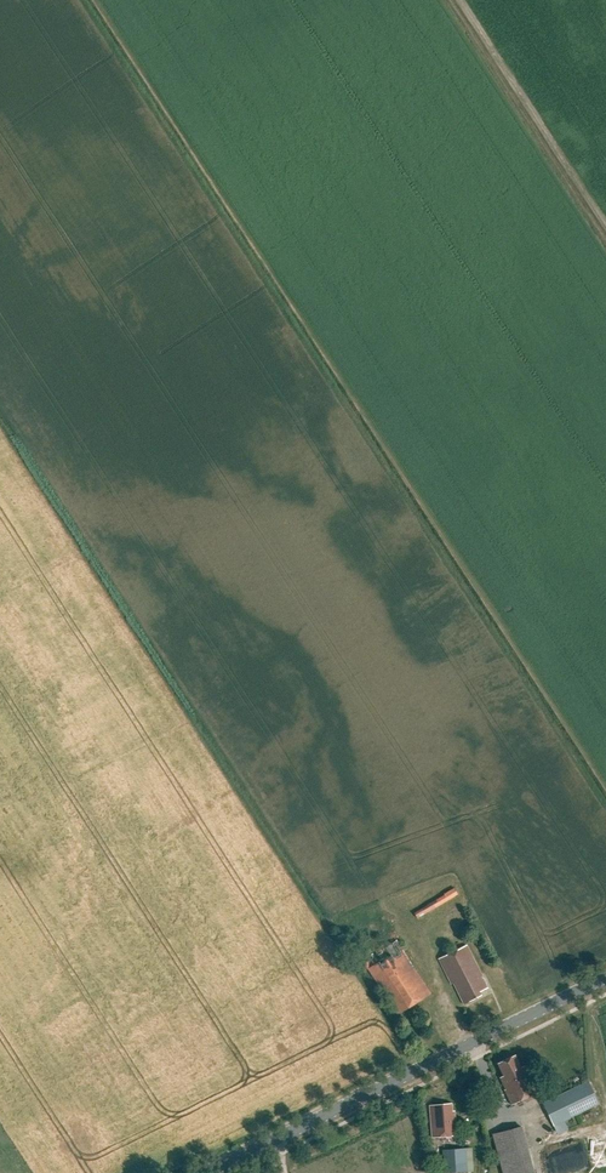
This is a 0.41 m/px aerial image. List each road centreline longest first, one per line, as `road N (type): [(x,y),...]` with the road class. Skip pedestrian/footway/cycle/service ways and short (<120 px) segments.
road 1 (tertiary): [(207,1172),(605,977)]

